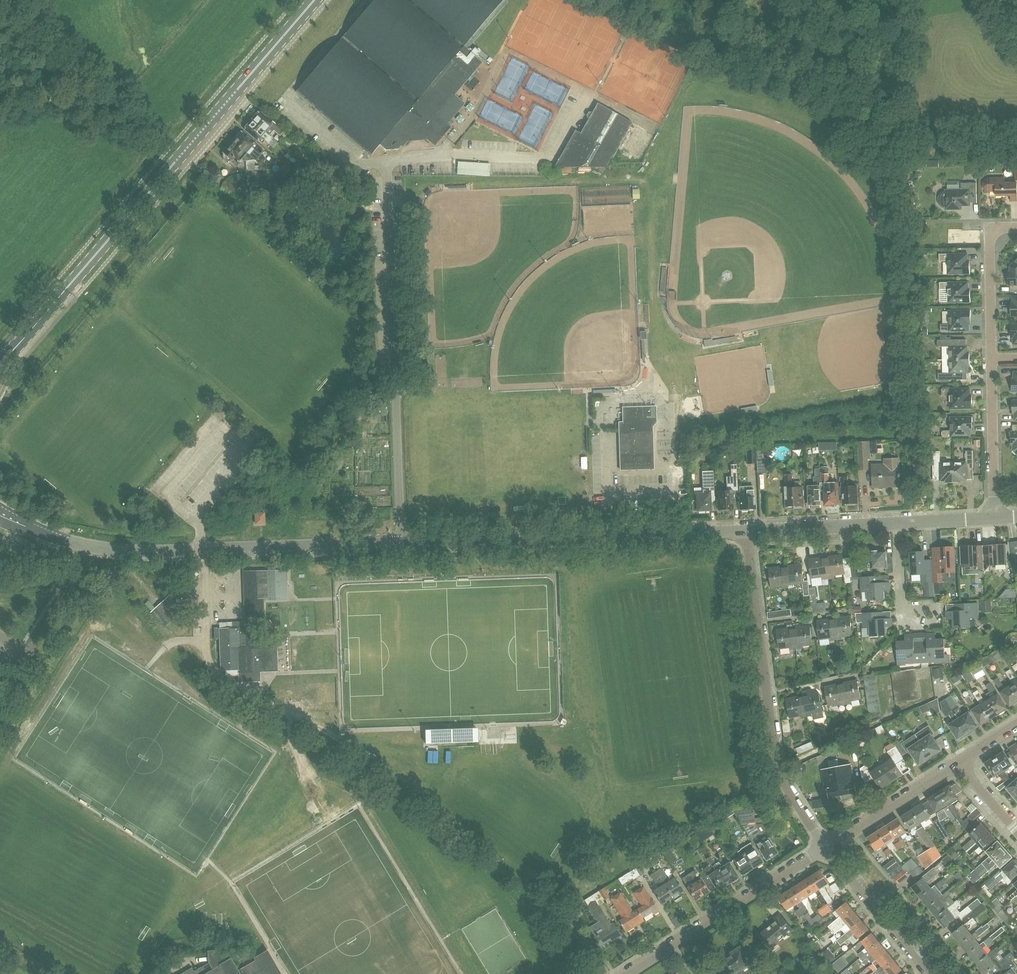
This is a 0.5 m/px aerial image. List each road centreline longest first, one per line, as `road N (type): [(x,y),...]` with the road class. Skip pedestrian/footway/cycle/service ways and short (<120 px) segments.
road 1 (tertiary): [(87,545),(146,551),(741,534)]
road 2 (primary): [(0,364),(314,0)]
road 3 (unclassified): [(824,847),(776,785),(741,534)]
road 4 (unclassified): [(672,943),(824,847)]
road 5 (unclassified): [(928,973),(824,847)]
road 6 (unclassified): [(824,847),(959,761)]
road 7 (tertiary): [(741,534),(900,524)]
road 8 (unclassified): [(995,519),(993,360)]
road 9 (unclassified): [(993,360),(989,229),(1016,229)]
road 10 (unclassified): [(24,665),(67,598),(87,545)]
road 11 (unclassified): [(937,621),(904,616),(900,524)]

